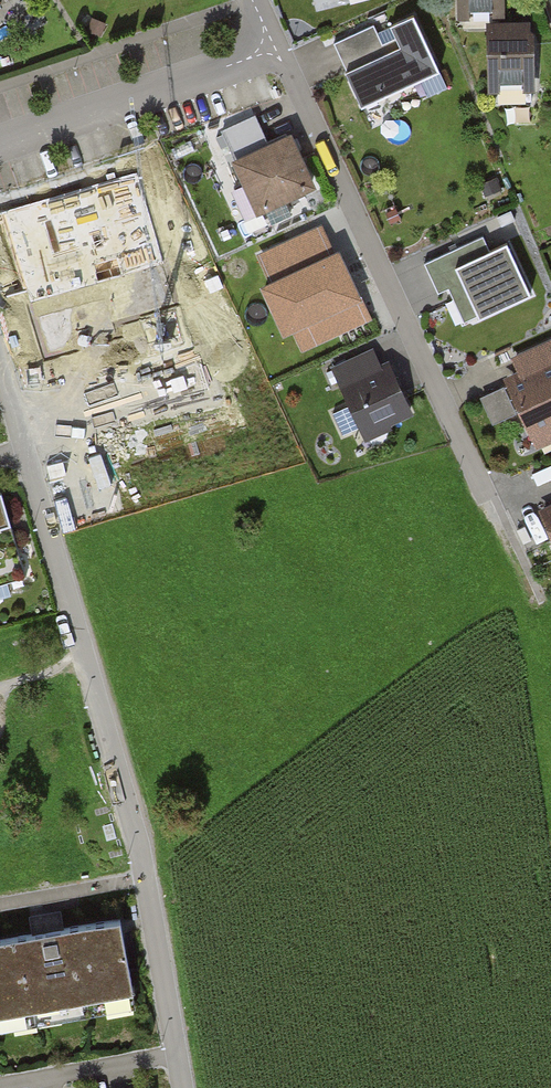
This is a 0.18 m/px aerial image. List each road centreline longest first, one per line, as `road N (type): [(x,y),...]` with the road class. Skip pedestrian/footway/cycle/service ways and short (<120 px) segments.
road 1 (residential): [(0,351),(147,880)]
road 2 (residential): [(268,47),(488,502)]
road 3 (residential): [(0,138),(268,47)]
road 4 (residential): [(177,1056),(0,1087)]
road 5 (residential): [(147,880),(177,1056)]
road 6 (residential): [(0,905),(147,880)]

